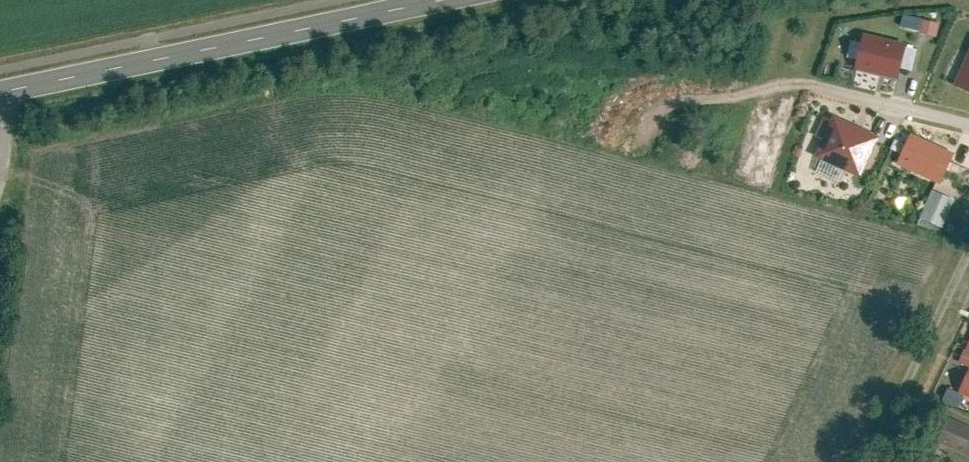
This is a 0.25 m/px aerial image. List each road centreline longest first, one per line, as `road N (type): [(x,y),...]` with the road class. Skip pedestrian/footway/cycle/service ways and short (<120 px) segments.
road 1 (tertiary): [(455,0),(0,93)]
road 2 (track): [(968,126),(780,82),(721,102)]
road 3 (track): [(968,244),(866,461)]

